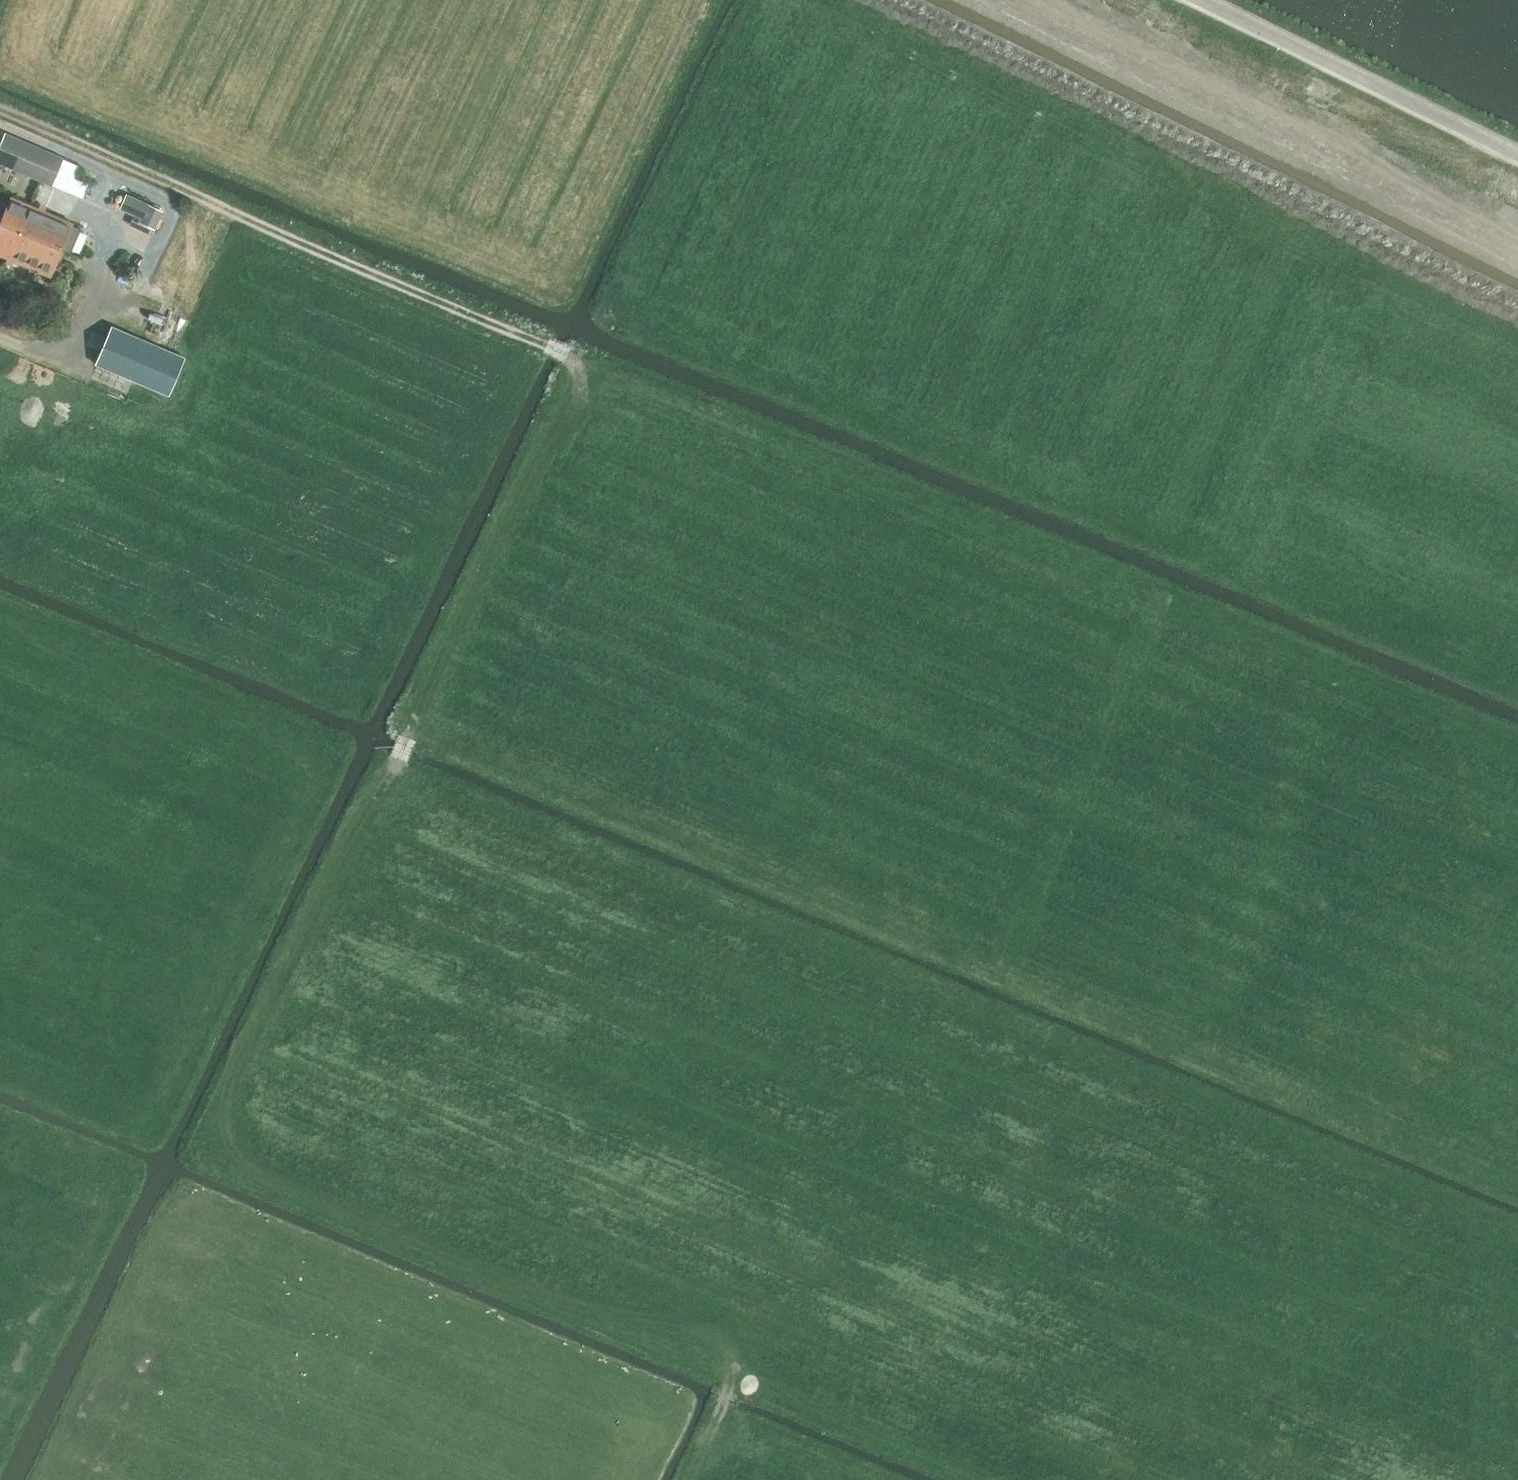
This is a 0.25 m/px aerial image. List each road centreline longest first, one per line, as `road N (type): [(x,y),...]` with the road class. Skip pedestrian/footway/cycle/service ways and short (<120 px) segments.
road 1 (tertiary): [(1517,156),(1199,0)]
road 2 (track): [(102,296),(62,352),(0,336)]

